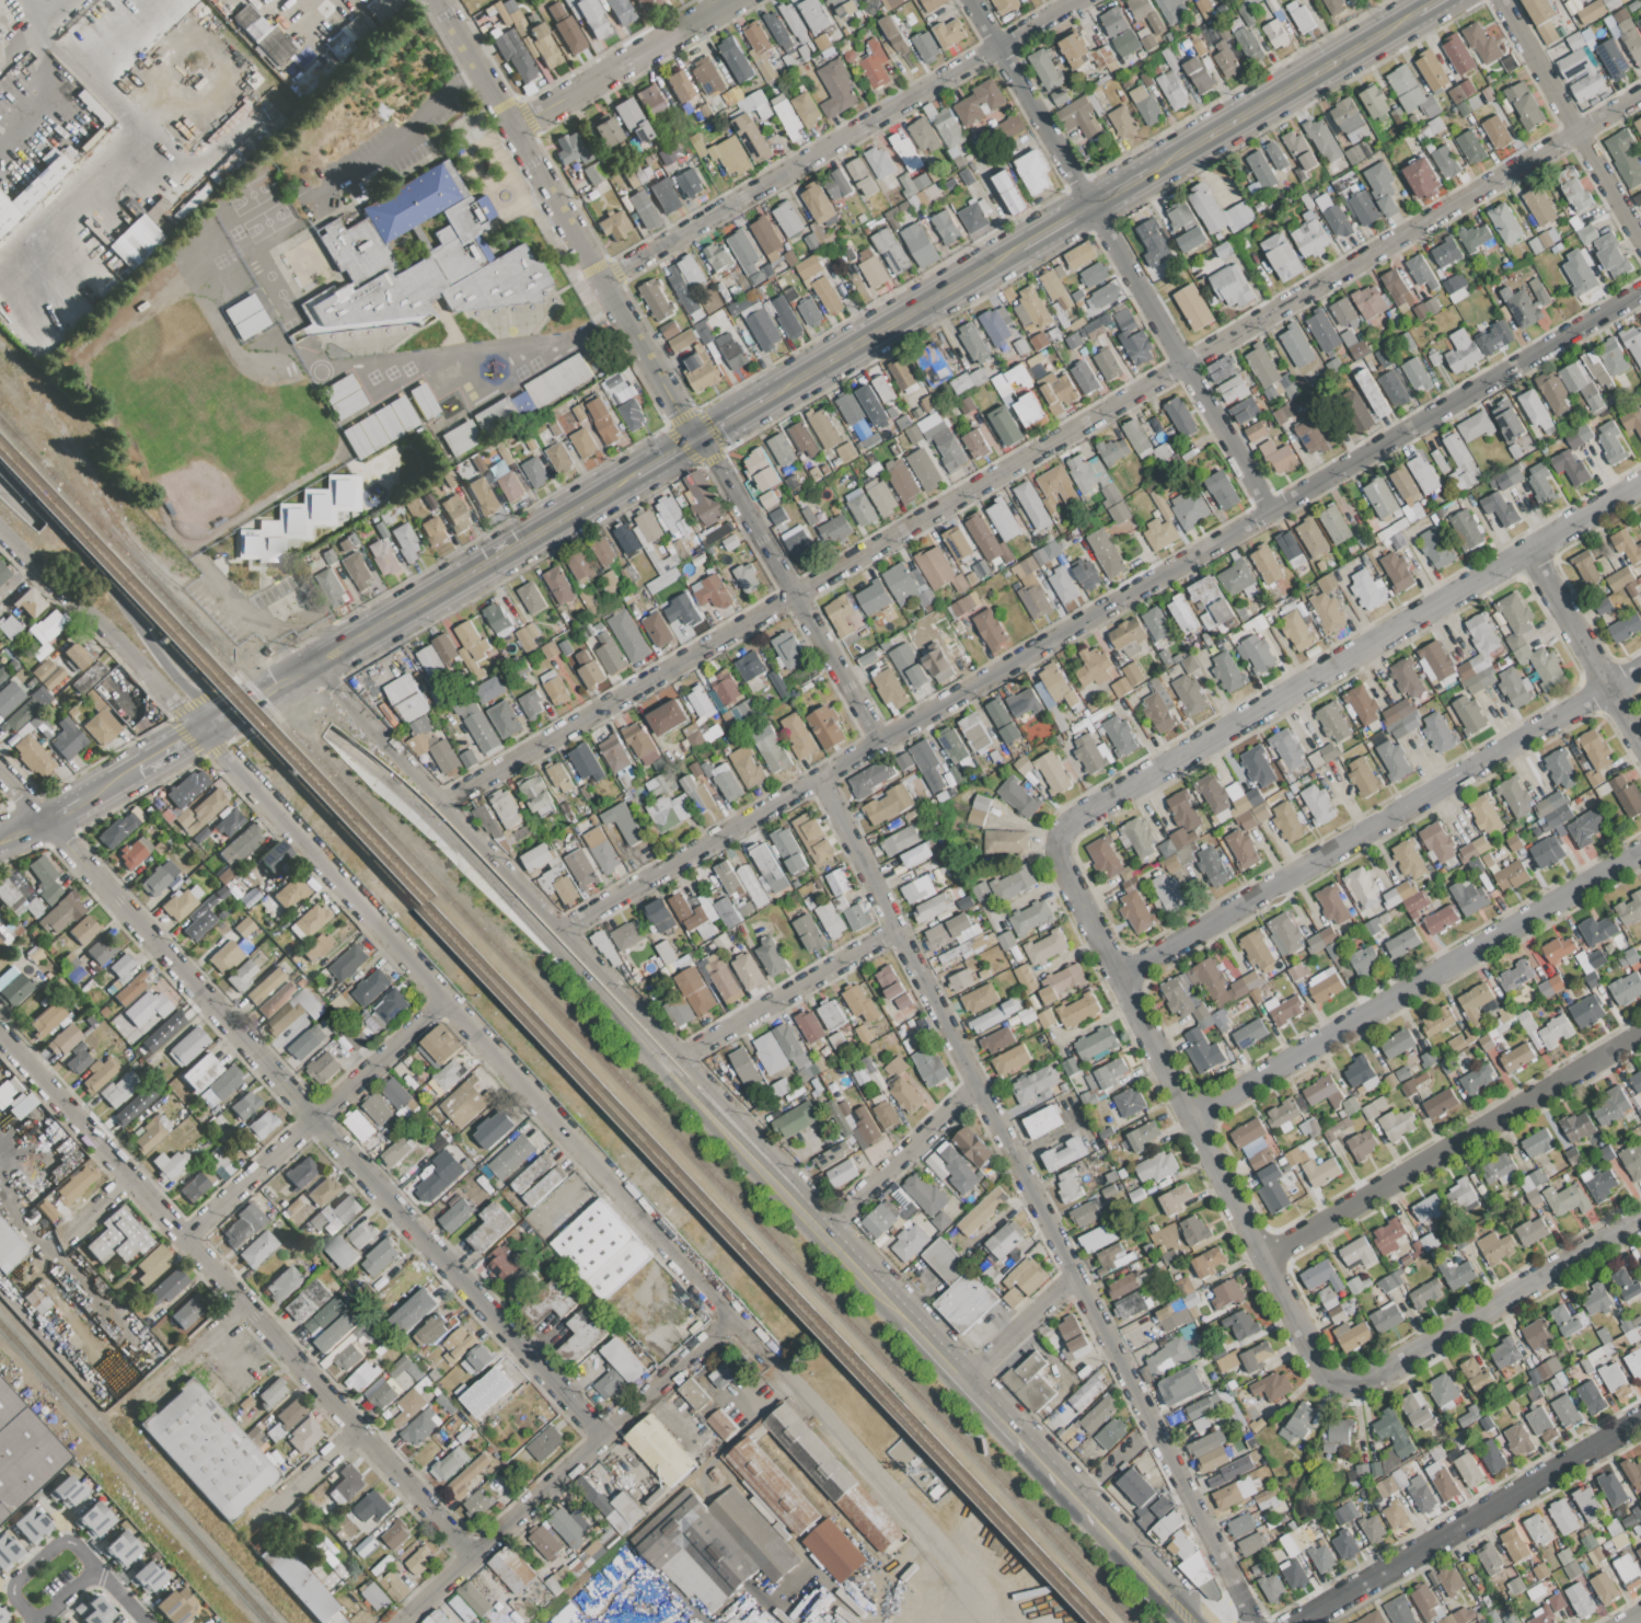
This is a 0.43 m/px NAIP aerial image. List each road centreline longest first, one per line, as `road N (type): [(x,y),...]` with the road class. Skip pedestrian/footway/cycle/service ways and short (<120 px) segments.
road 1 (residential): [(564,930),(1640,291)]
road 2 (residential): [(820,778),(1248,1622)]
road 3 (residential): [(0,773),(603,1436)]
road 4 (residential): [(438,0),(881,741)]
road 5 (residential): [(203,733),(774,1360)]
road 6 (secondary): [(825,1231),(809,1188),(316,666)]
road 7 (residential): [(0,1036),(474,1556)]
road 8 (residential): [(1640,484),(1074,822),(1061,840)]
road 9 (residential): [(1061,840),(1061,863),(1325,1377),(1345,1386)]
road 10 (residential): [(1640,669),(1120,979)]
road 11 (residential): [(972,0),(1270,511)]
road 12 (residential): [(1184,364),(1640,93)]
road 13 (residential): [(1640,851),(1192,1118)]
road 14 (secondary): [(328,733),(411,797),(670,1072)]
road 15 (residential): [(602,285),(999,48)]
road 16 (residential): [(796,595),(1184,364)]
road 17 (residential): [(403,1622),(737,1319)]
road 18 (residential): [(1640,1033),(1263,1257)]
road 19 (residential): [(446,803),(796,595)]
road 20 (residential): [(1640,1419),(1297,1622)]
road 21 (residential): [(186,1239),(450,1001)]
road 22 (secondary): [(203,733),(197,700),(111,584),(0,463)]
road 23 (residential): [(1640,1219),(1367,1382),(1345,1386)]
road 24 (tertiary): [(1147,172),(1417,13)]
road 25 (tertiary): [(770,396),(1020,246)]
road 26 (residential): [(0,529),(203,733)]
road 27 (residential): [(1499,0),(1640,241)]
road 28 (residential): [(516,129),(735,0)]
road 29 (residential): [(682,1056),(898,929)]
road 30 (tertiary): [(420,605),(622,485)]
road 31 (secondary): [(670,1072),(825,1231)]
road 32 (residential): [(1528,552),(1640,743)]
road 33 (residential): [(825,1231),(978,1084)]
road 34 (secondary): [(899,1309),(1018,1435)]
road 35 (residential): [(100,1579),(63,1540),(5,1588),(32,1622)]
road 36 (residential): [(244,1303),(131,1408)]
road 37 (residential): [(966,1379),(1076,1274)]
road 38 (residential): [(258,1524),(359,1430)]
road 39 (tertiary): [(316,666),(420,605)]

